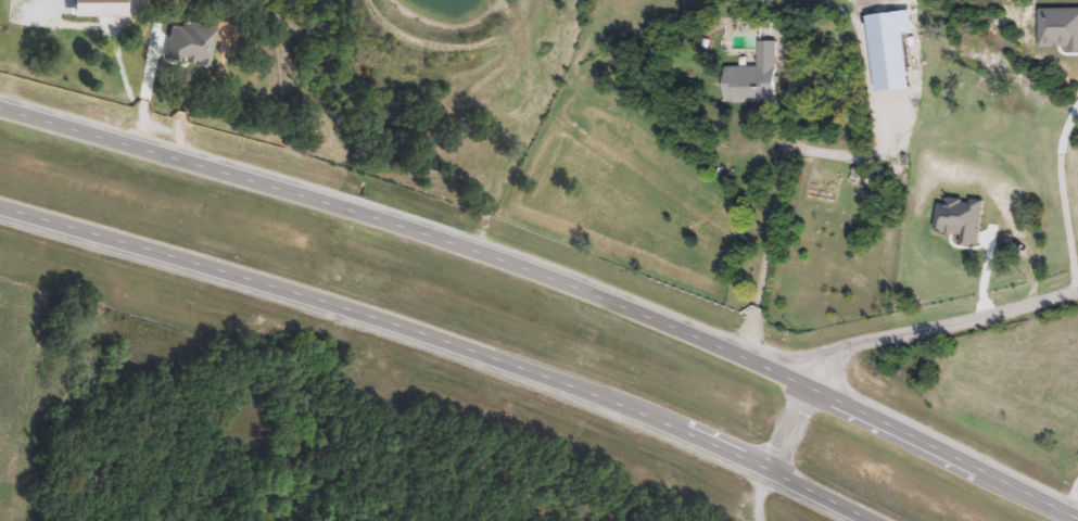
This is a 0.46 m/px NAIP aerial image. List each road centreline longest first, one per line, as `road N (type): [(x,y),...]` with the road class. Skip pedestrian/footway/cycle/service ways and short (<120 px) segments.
road 1 (primary): [(0,211),(414,328),(771,470)]
road 2 (primary): [(687,334),(395,230),(0,115)]
road 3 (primary): [(1077,517),(814,386)]
road 4 (tertiary): [(1077,295),(866,348)]
road 5 (primary): [(814,386),(687,334)]

